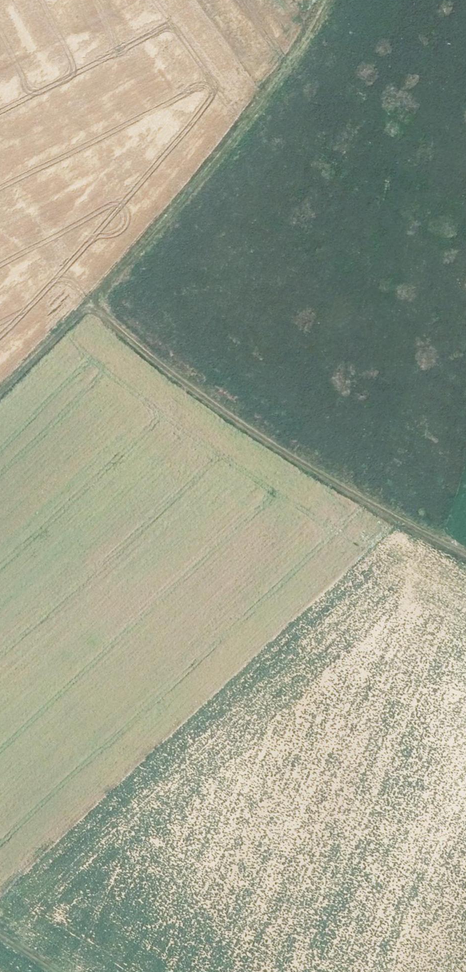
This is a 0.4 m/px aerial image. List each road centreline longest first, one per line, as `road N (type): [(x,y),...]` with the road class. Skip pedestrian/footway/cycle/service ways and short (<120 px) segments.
road 1 (track): [(0,389),(102,290),(221,148),(323,0)]
road 2 (track): [(465,556),(248,432),(86,306)]

